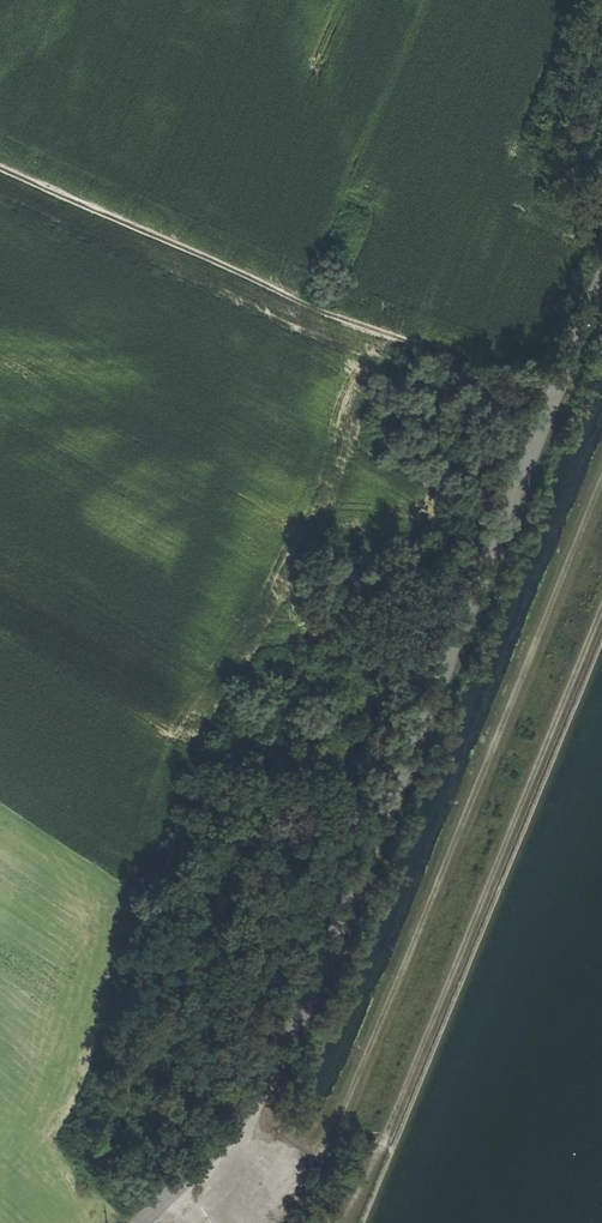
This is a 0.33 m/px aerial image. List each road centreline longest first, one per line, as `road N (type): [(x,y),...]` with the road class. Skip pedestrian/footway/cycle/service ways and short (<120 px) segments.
road 1 (tertiary): [(601,278),(263,1082),(222,1142),(144,1222)]
road 2 (track): [(601,483),(337,1130)]
road 3 (track): [(335,1222),(379,1146),(601,597)]
road 4 (track): [(0,169),(286,296),(554,398)]
road 5 (track): [(337,1130),(247,1222)]

